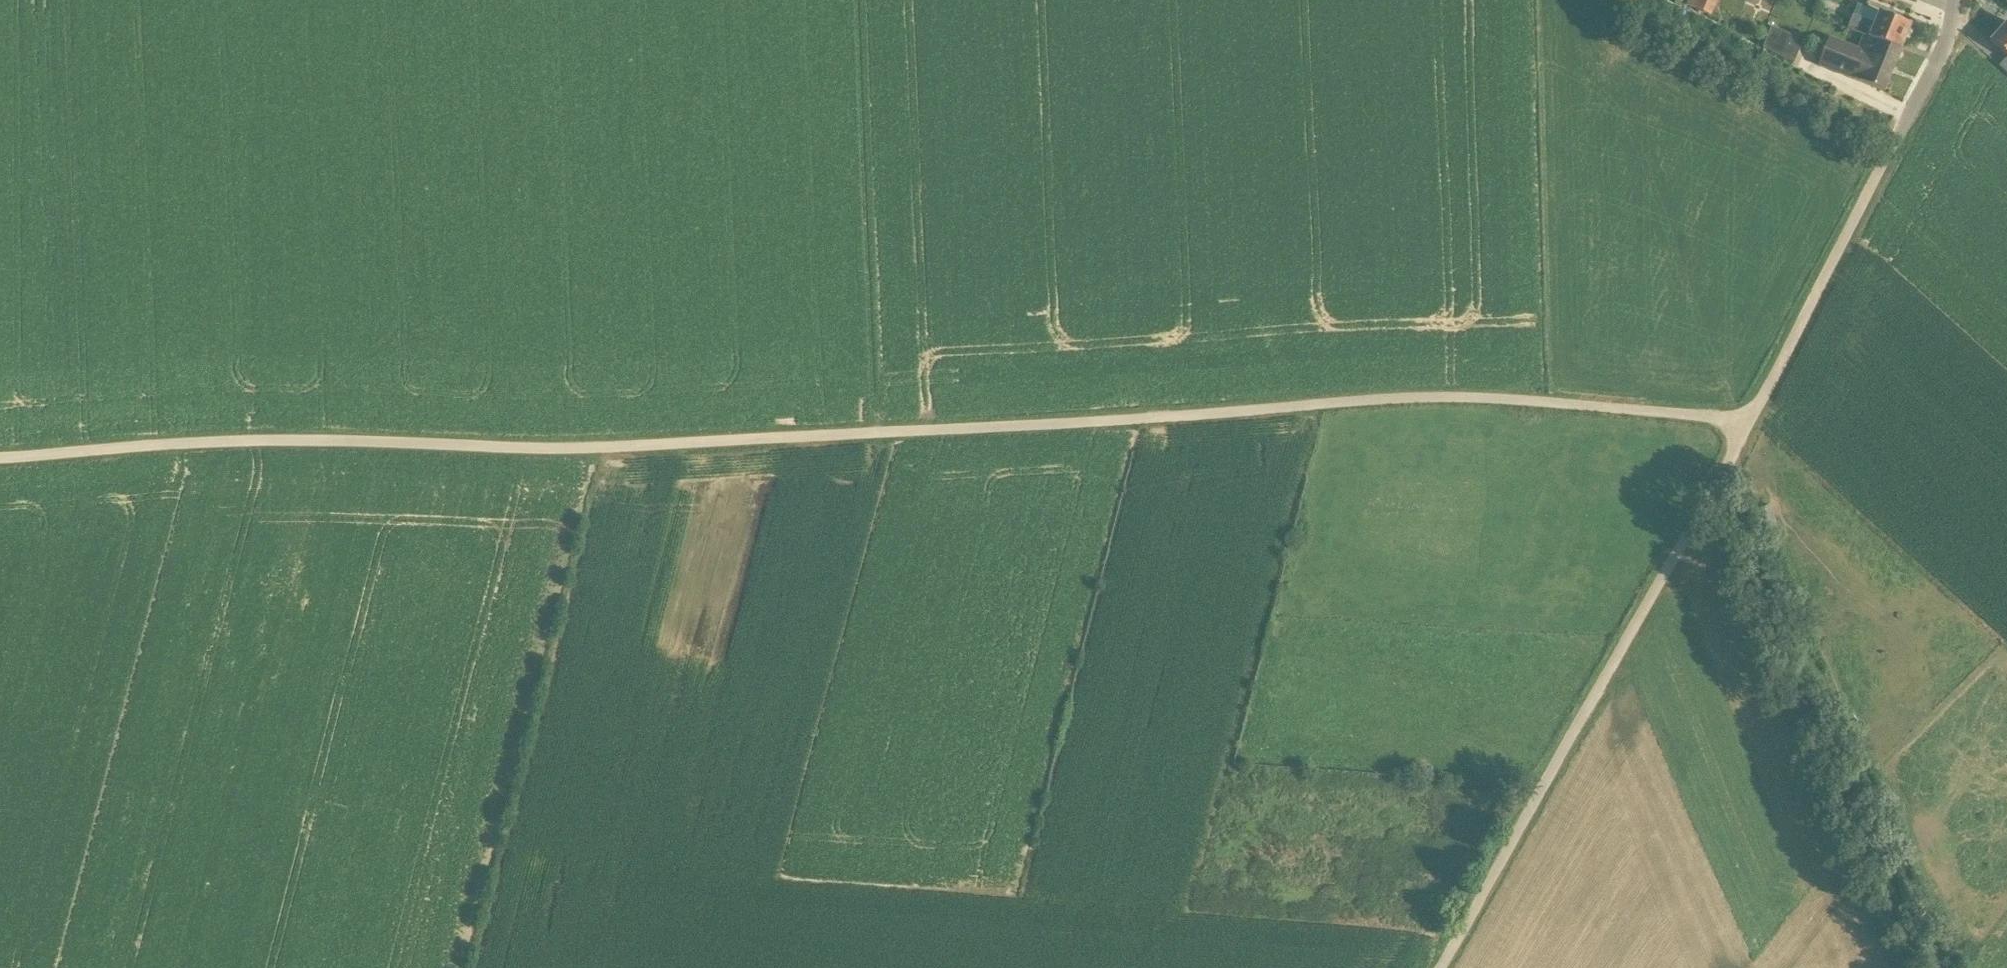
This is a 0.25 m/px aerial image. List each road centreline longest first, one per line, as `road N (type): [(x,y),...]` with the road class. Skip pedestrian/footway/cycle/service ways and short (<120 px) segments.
road 1 (unclassified): [(0,462),(261,444),(538,453),(1513,400),(1751,421)]
road 2 (unclassified): [(1433,967),(1751,421)]
road 3 (residential): [(1751,421),(1946,41),(1957,0)]

